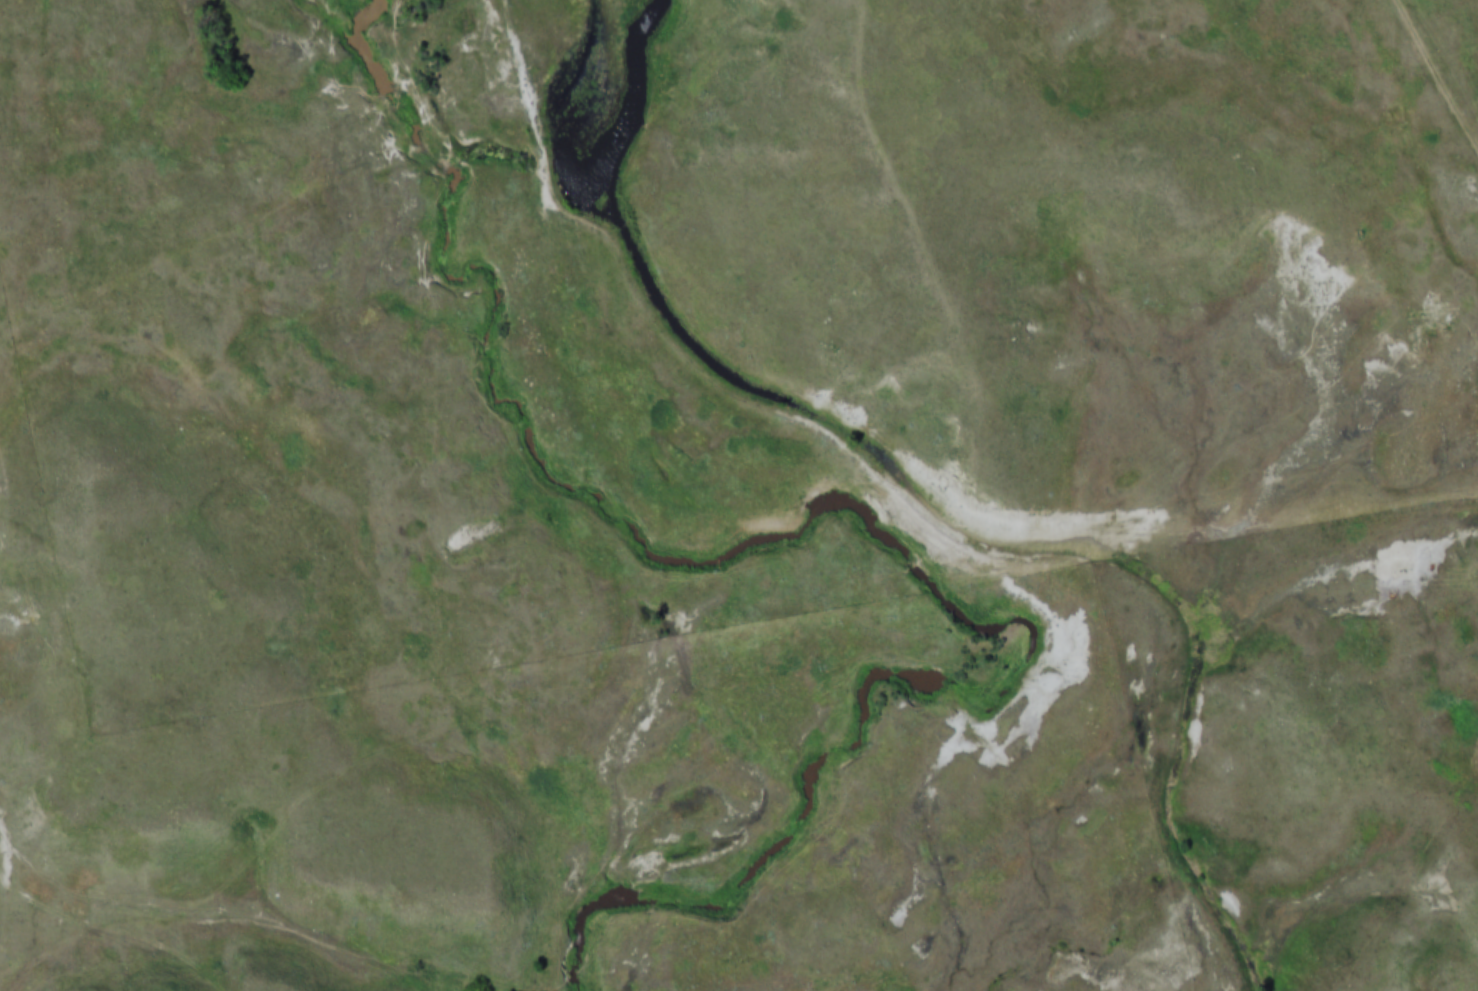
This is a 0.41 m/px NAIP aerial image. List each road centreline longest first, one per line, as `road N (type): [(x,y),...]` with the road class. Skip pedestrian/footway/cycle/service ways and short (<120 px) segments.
road 1 (track): [(1477,139),(1408,0)]

